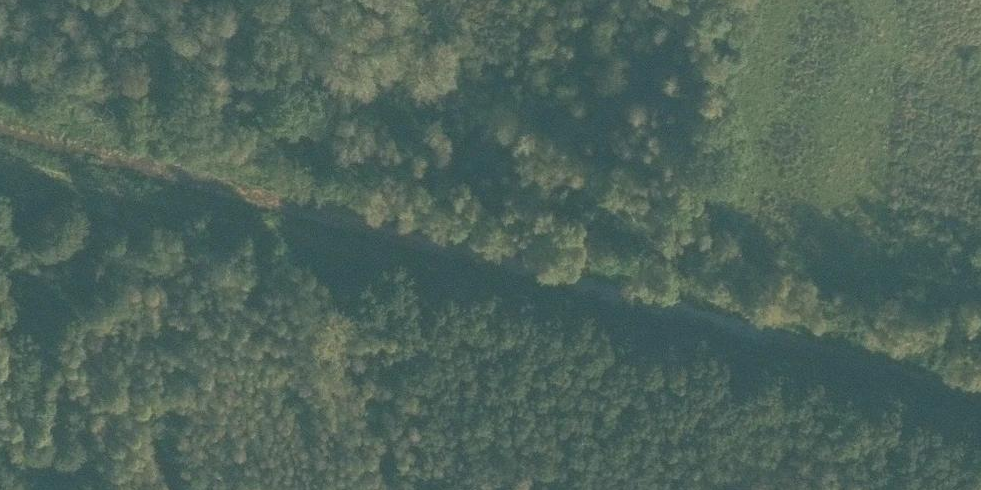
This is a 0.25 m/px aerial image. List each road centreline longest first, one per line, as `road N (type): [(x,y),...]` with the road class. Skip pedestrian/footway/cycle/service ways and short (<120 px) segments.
road 1 (track): [(0,101),(980,369)]
road 2 (track): [(980,420),(0,153)]

